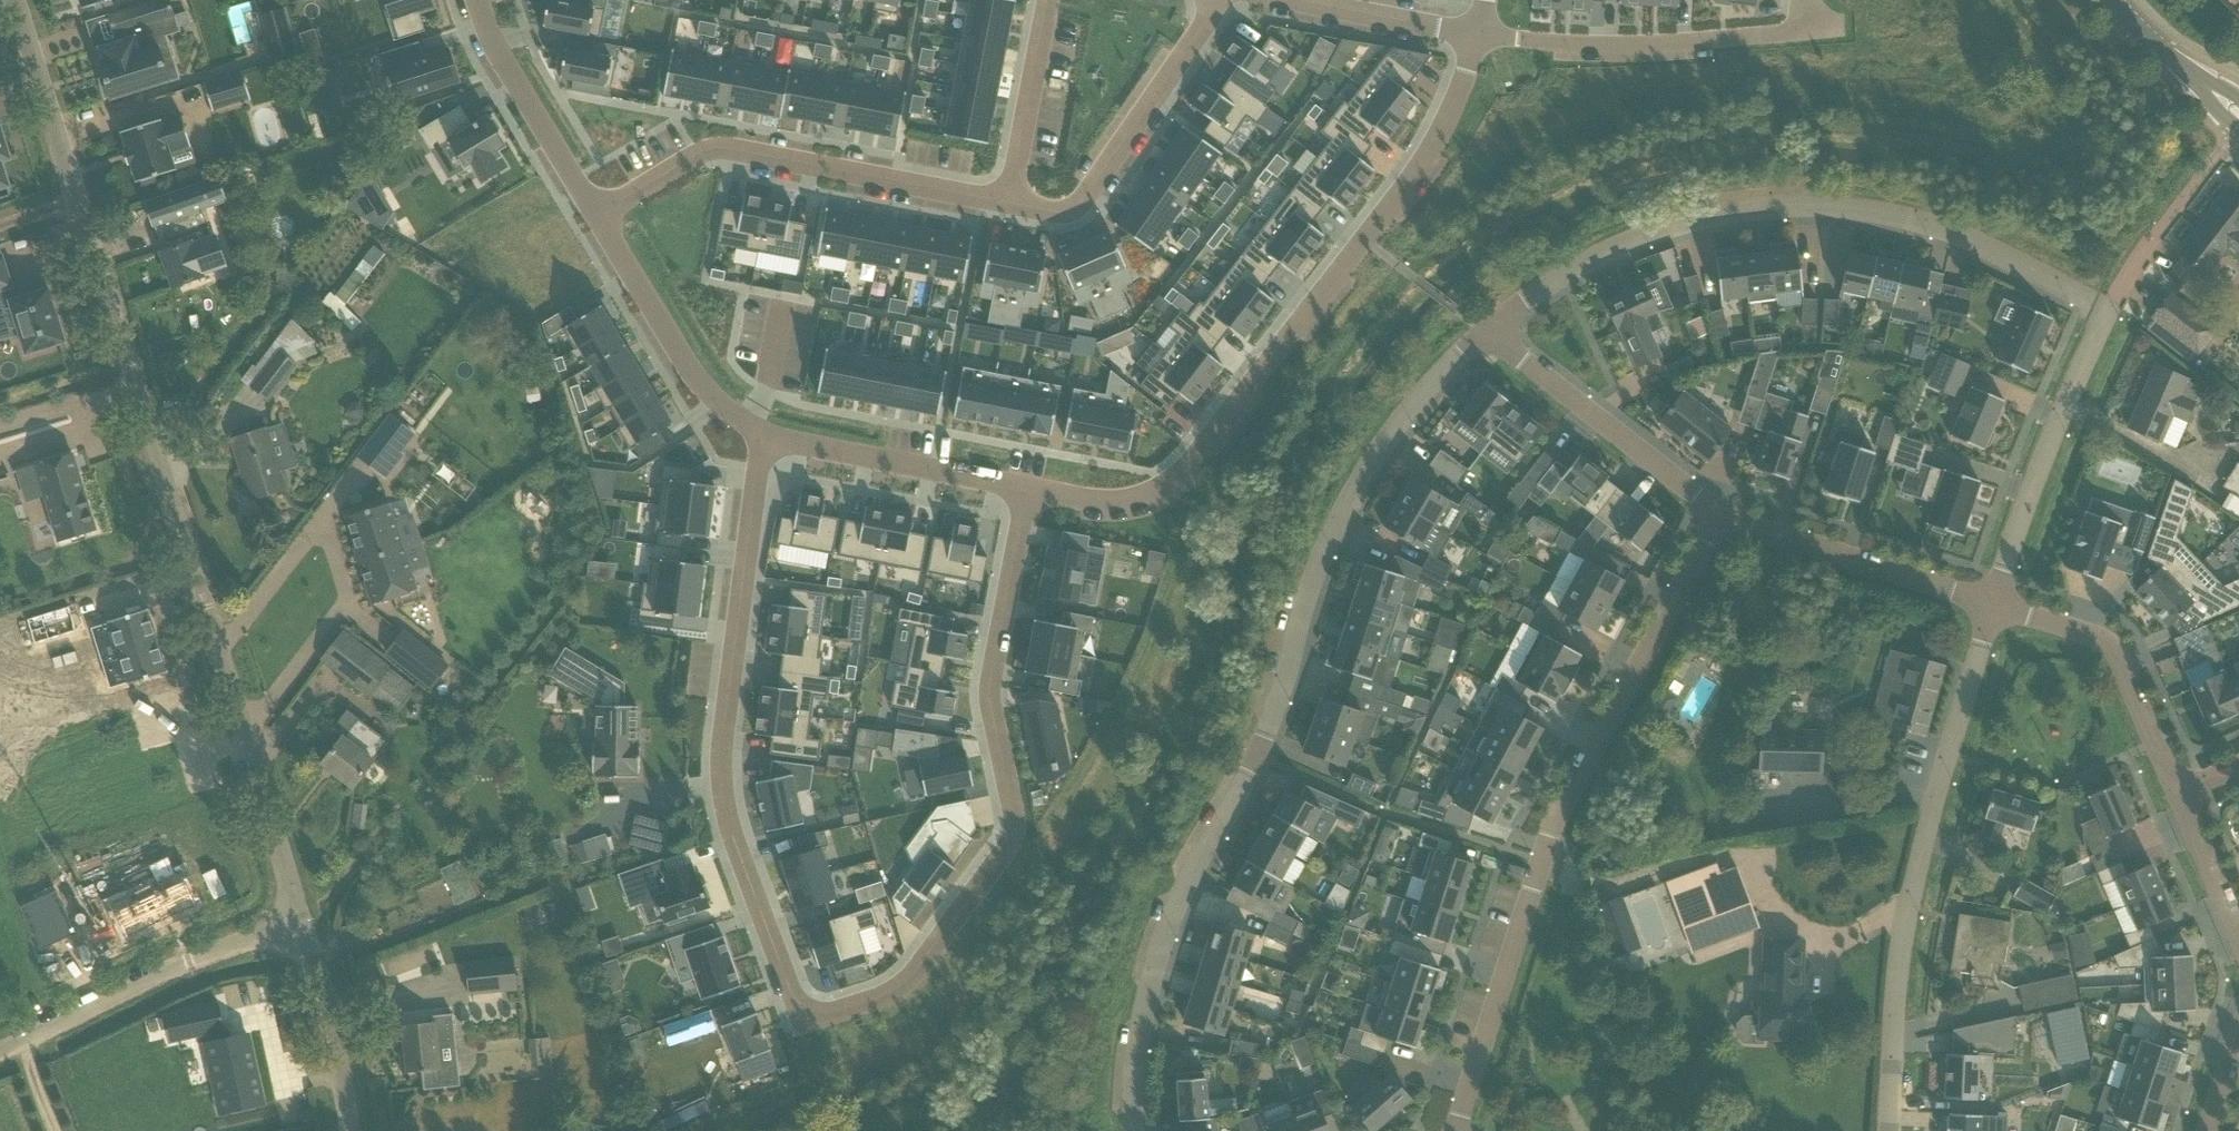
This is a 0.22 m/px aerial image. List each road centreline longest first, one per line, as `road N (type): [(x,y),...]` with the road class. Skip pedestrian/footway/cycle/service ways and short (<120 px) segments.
road 1 (residential): [(1029,488),(990,686),(1014,813),(1007,846),(903,984),(817,1011),(789,988),(721,775),(761,432)]
road 2 (unclassified): [(304,914),(17,0)]
road 3 (residential): [(1487,331),(1393,431),(1321,549),(1286,682),(1247,777),(1186,882),(1154,972),(1136,1060),(1135,1130)]
road 4 (residential): [(1029,488),(1131,498),(1163,488),(1195,460),(1417,171),(1481,37)]
road 5 (residential): [(2104,317),(2005,251),(1883,212),(1736,213),(1580,260),(1487,331)]
road 6 (residential): [(1720,514),(1548,832),(1456,1130)]
road 7 (residential): [(1890,1130),(1900,954),(1921,837),(1990,604)]
road 8 (residential): [(596,213),(700,153),(723,148),(1009,203)]
road 9 (residential): [(1481,37),(1633,44),(1799,31),(1803,0)]
road 10 (unclassified): [(0,1051),(304,914)]
road 11 (residential): [(1009,203),(1077,209),(1214,0)]
road 12 (residential): [(1990,604),(2104,317)]
road 13 (residential): [(1487,331),(1720,514)]
road 14 (residential): [(2179,792),(2112,643),(1990,604)]
road 15 (residential): [(1990,604),(1720,514)]
road 16 (residential): [(596,213),(688,365),(714,399),(761,432)]
road 17 (residential): [(761,432),(1029,488)]
road 18 (residential): [(477,0),(596,213)]
road 19 (unclassified): [(349,1130),(337,1040),(304,914)]
road 20 (residential): [(1049,0),(1009,203)]
road 21 (residential): [(1296,0),(1481,37)]
road 22 (residential): [(2104,317),(2211,162)]
road 23 (residential): [(2238,935),(2179,792)]

